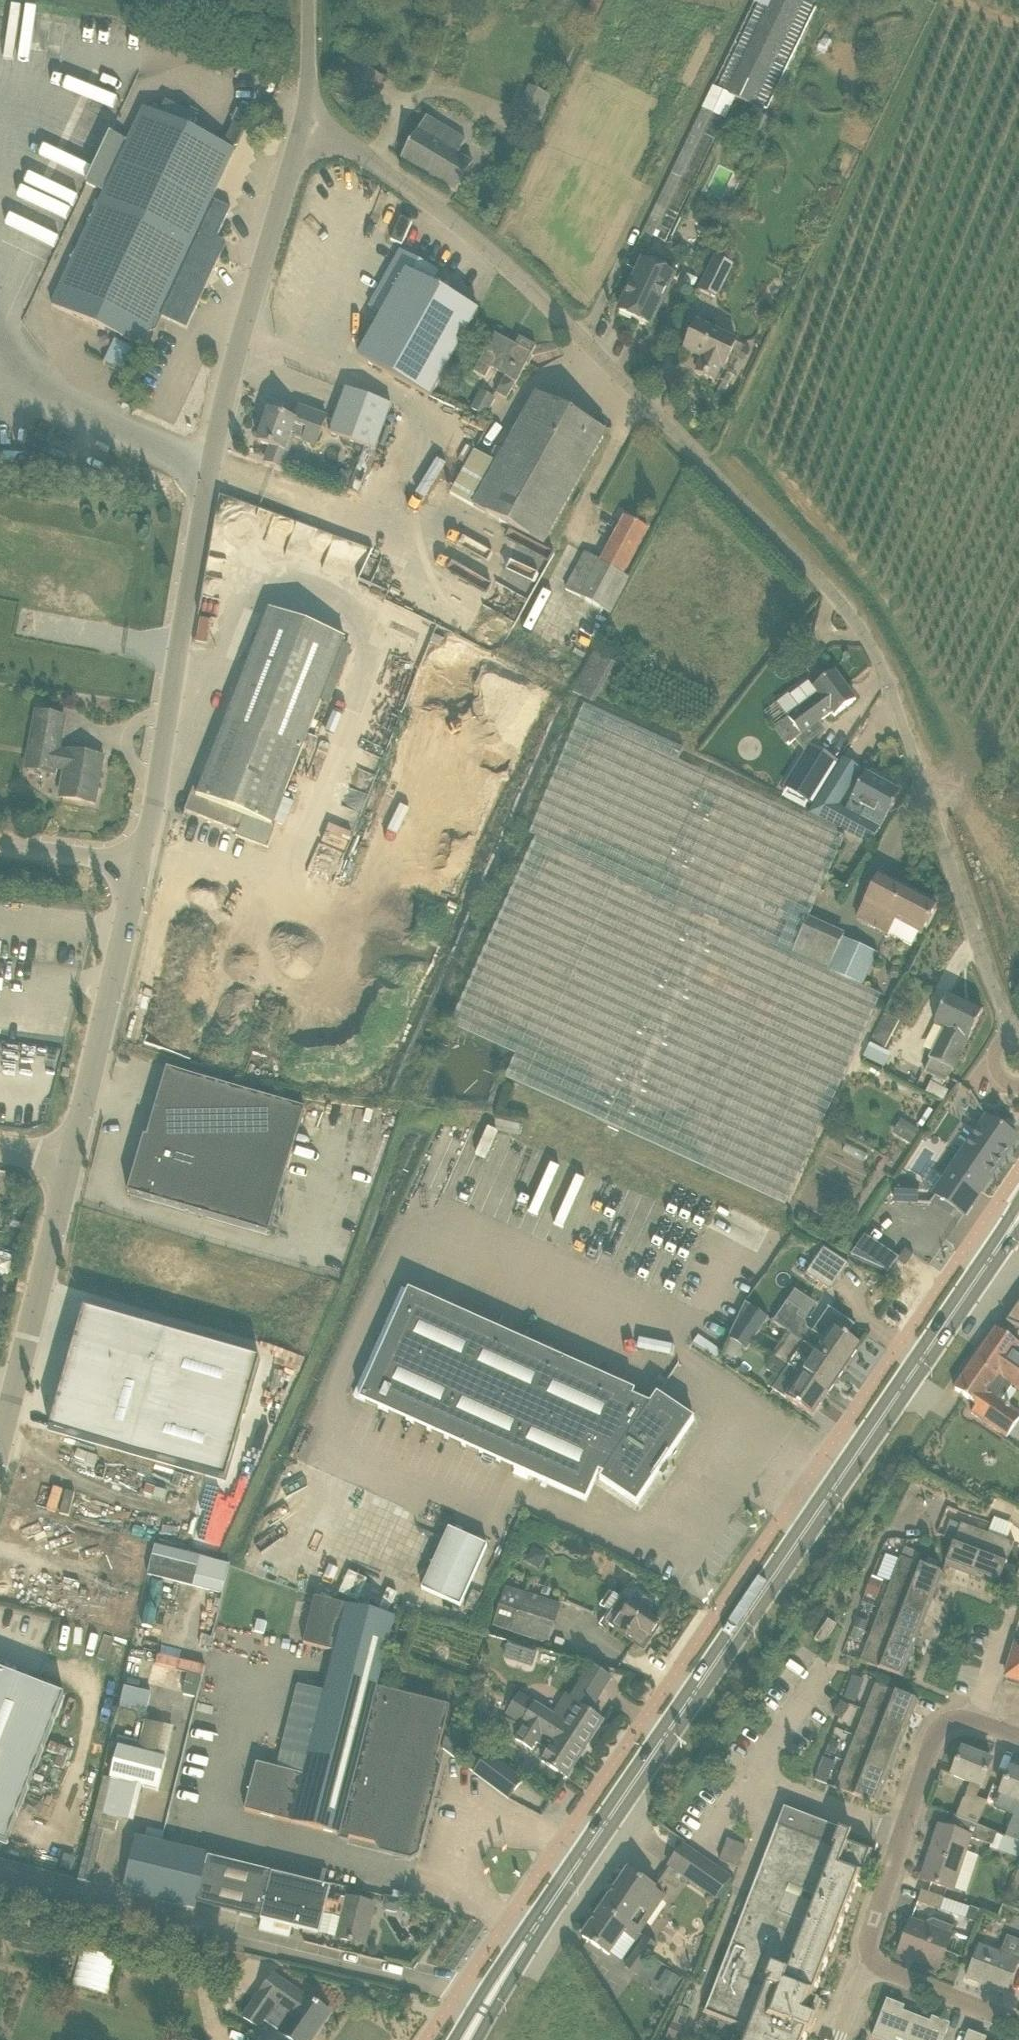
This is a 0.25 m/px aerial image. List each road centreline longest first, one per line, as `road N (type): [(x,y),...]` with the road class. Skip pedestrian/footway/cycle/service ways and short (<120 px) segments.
road 1 (unclassified): [(1018,1044),(990,984),(903,723),(869,644),(827,577),(652,396),(399,176),(296,119)]
road 2 (primary): [(493,2003),(1004,1237)]
road 3 (unclassified): [(140,867),(214,365),(255,209),(296,119)]
road 4 (unclassified): [(71,1161),(140,867)]
road 5 (unclassified): [(0,1454),(71,1161)]
road 6 (residential): [(870,1965),(867,1943),(938,1729),(976,1722)]
road 7 (residential): [(1018,2023),(870,1965)]
road 8 (residential): [(140,867),(0,845)]
road 9 (residential): [(976,1722),(1018,1589)]
road 10 (unclassified): [(296,119),(304,0)]

